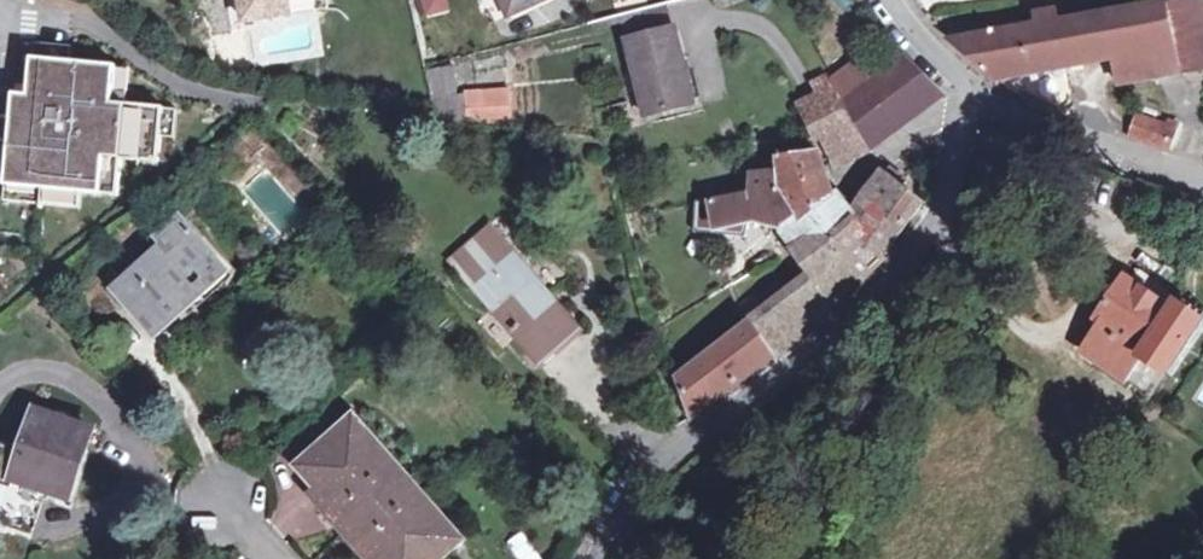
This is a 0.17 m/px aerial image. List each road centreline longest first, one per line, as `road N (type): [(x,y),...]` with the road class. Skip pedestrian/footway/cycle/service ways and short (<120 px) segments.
road 1 (residential): [(596,558),(675,450),(788,372),(890,281),(945,217),(967,85)]
road 2 (residential): [(0,6),(81,22),(161,77),(252,105)]
road 3 (residential): [(1202,179),(1053,128),(967,85)]

